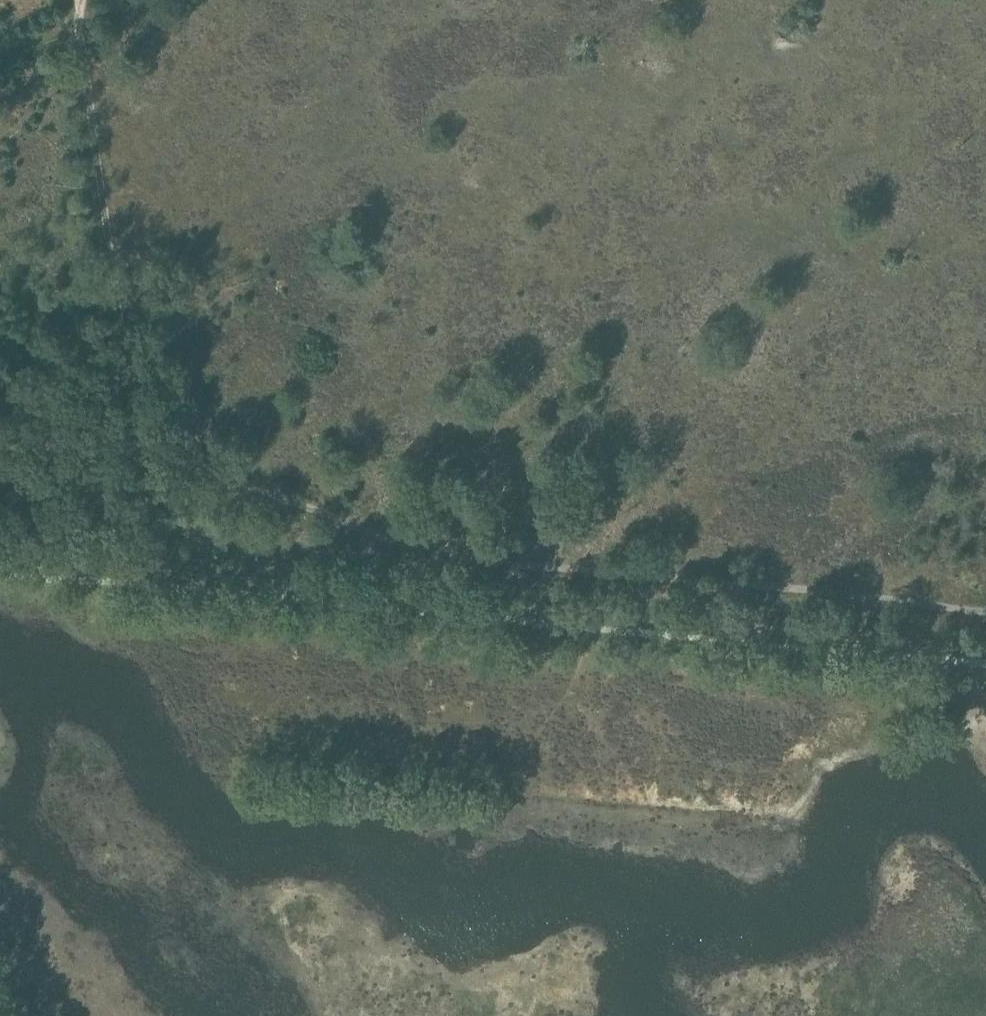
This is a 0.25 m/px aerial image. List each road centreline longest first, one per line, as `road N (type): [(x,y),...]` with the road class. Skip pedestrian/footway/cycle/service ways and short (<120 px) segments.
road 1 (track): [(0,567),(985,654)]
road 2 (track): [(134,454),(63,0)]
road 3 (track): [(134,454),(74,443),(0,457)]
road 4 (track): [(155,587),(134,454)]

